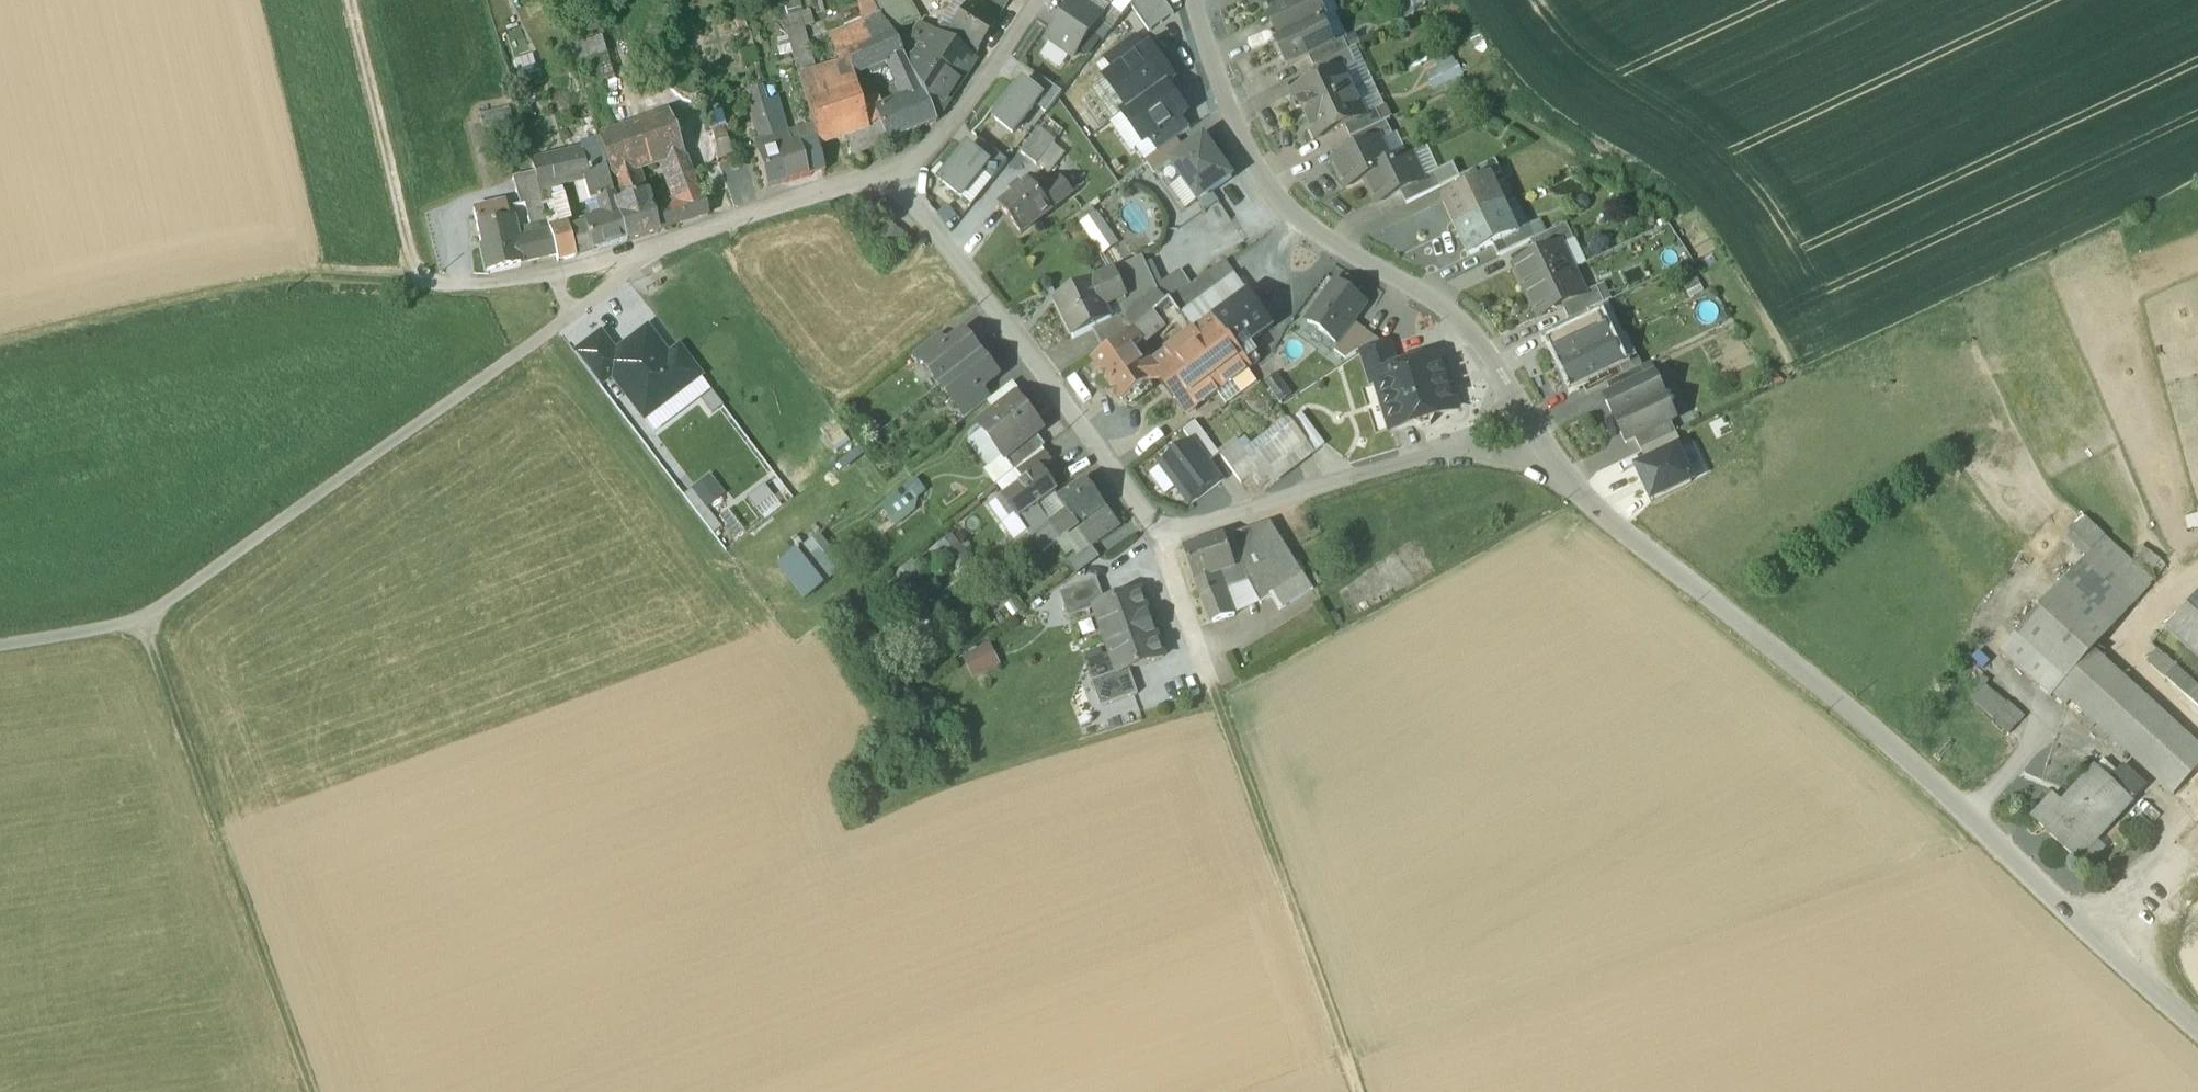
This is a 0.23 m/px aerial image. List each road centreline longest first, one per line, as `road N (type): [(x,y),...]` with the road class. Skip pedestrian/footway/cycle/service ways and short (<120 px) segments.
road 1 (unclassified): [(1560,473),(1791,657),(2197,1029)]
road 2 (track): [(632,260),(617,285),(151,626),(0,653)]
road 3 (track): [(351,0),(423,288),(283,285),(0,351)]
road 4 (unclassified): [(1198,0),(1262,177),(1322,243),(1458,316),(1498,359),(1513,397)]
road 5 (track): [(323,1091),(151,626)]
road 6 (residential): [(902,174),(605,268),(423,288)]
road 7 (residential): [(902,174),(1153,507),(1167,542)]
road 8 (track): [(1366,1091),(1223,692)]
road 9 (track): [(1227,702),(859,818)]
road 10 (residential): [(1167,542),(1470,455)]
road 11 (residential): [(1044,0),(939,149),(902,174)]
road 12 (residential): [(1223,692),(1167,542)]

